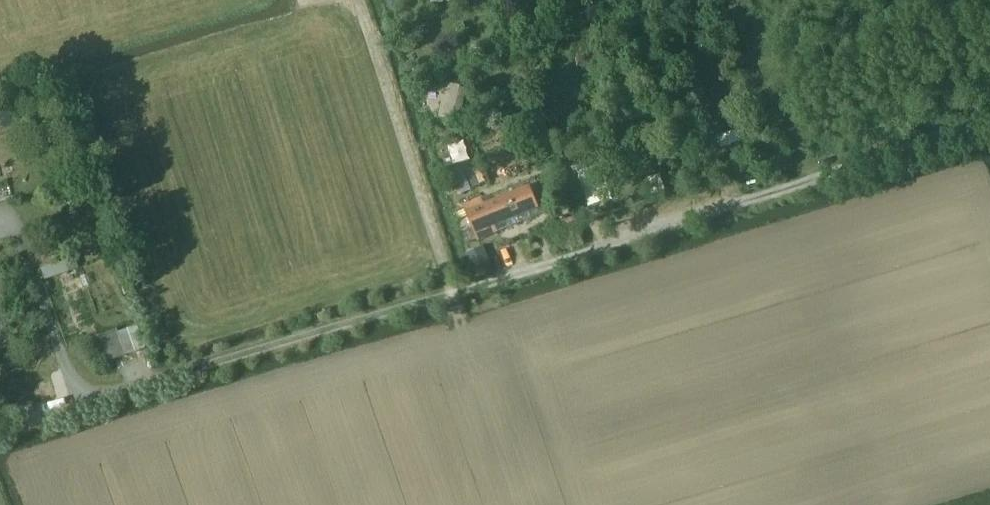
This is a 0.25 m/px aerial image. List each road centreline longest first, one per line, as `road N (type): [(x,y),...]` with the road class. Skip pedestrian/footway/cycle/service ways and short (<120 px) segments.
road 1 (track): [(820,175),(118,392)]
road 2 (track): [(989,123),(820,175),(759,0)]
road 3 (track): [(466,319),(358,0)]

